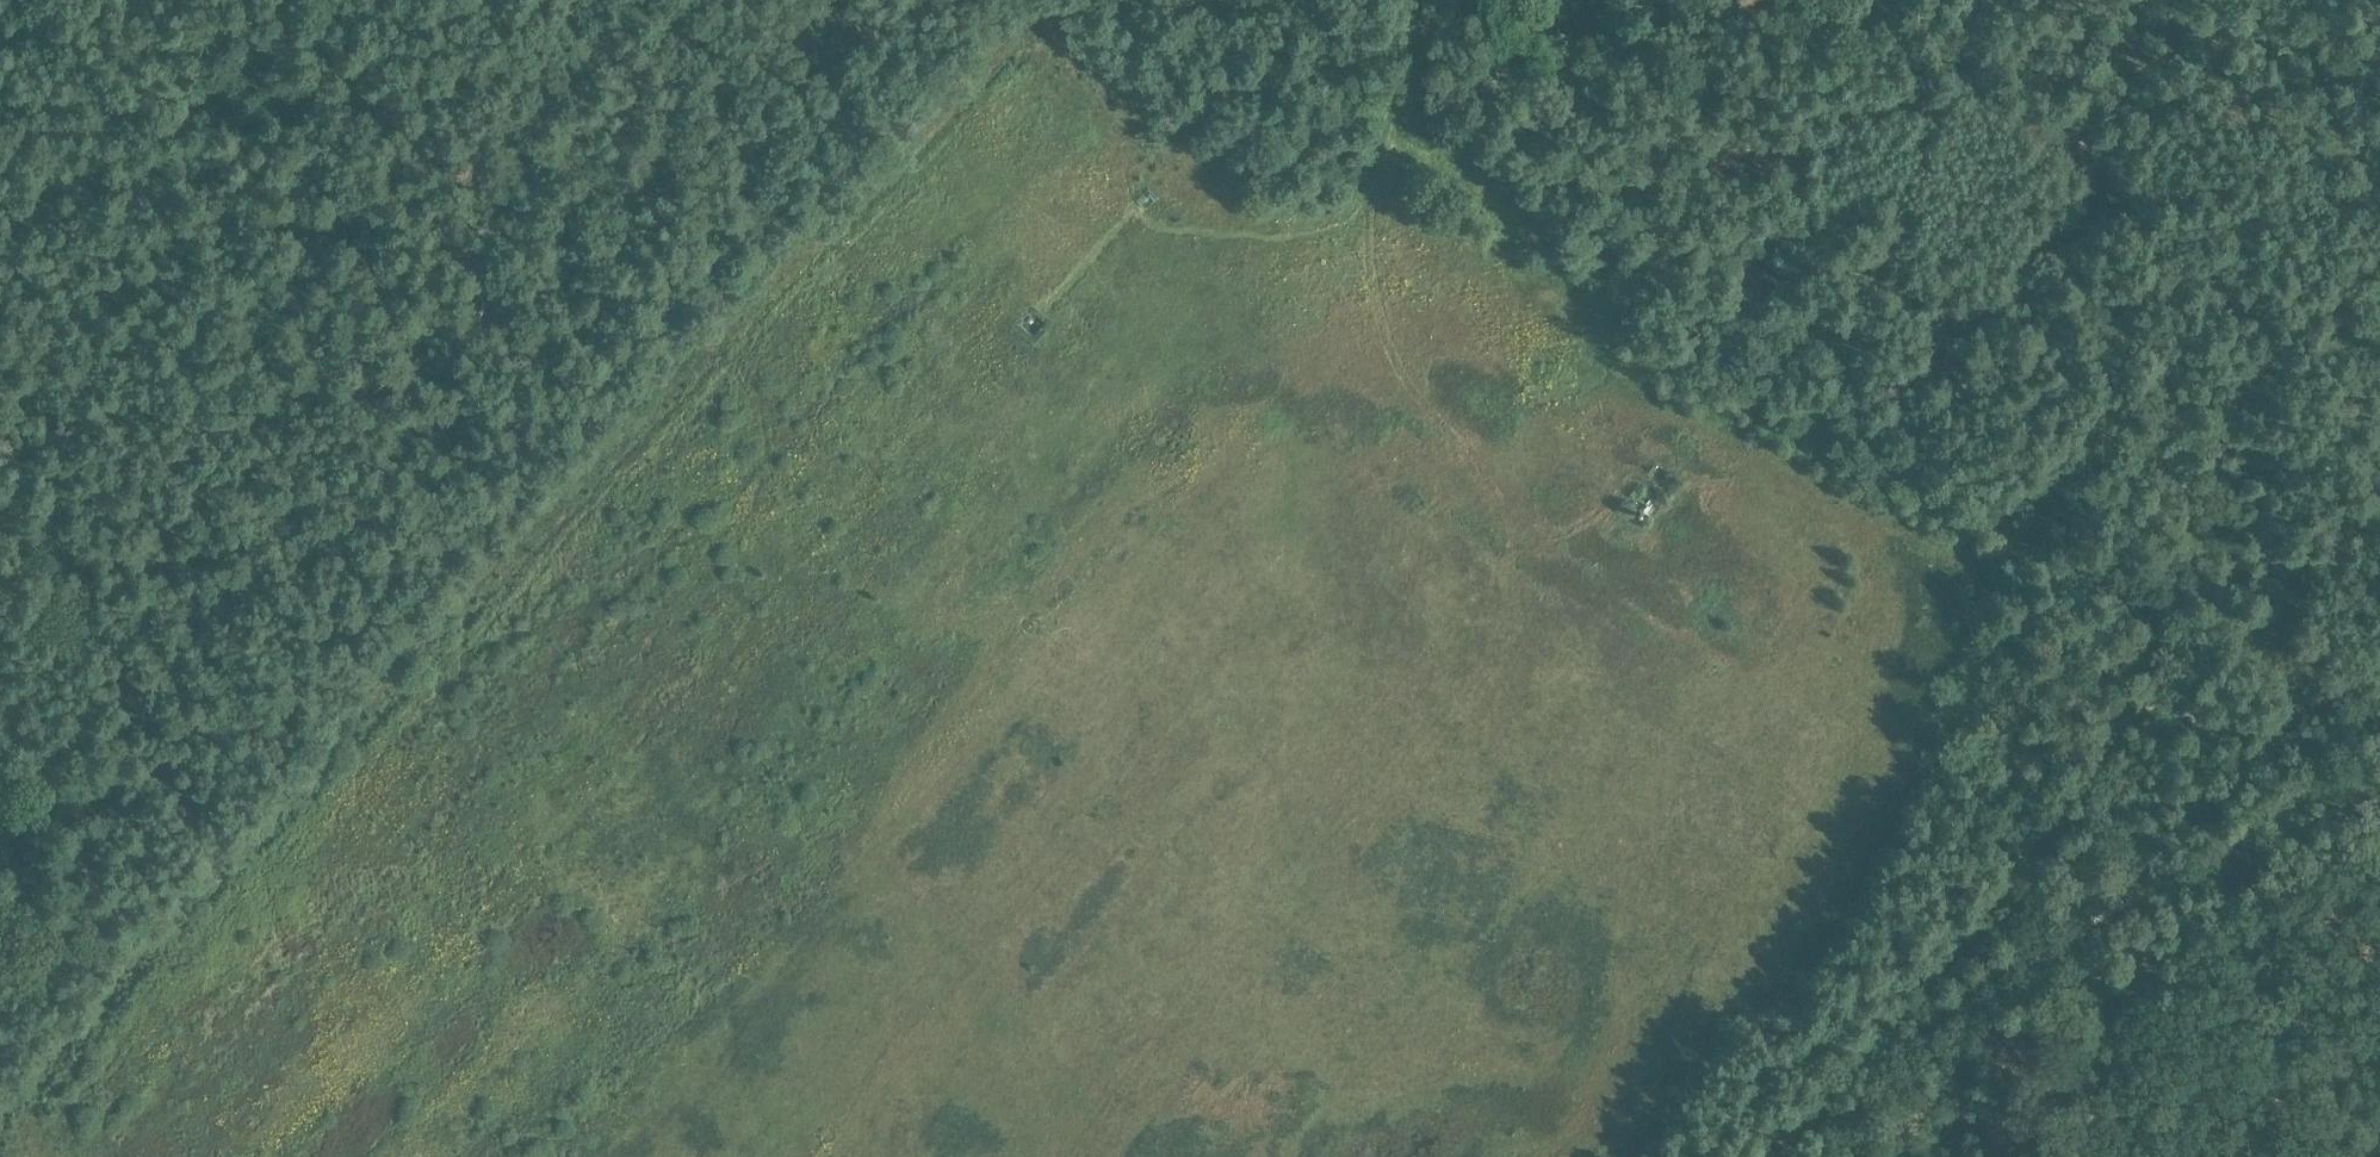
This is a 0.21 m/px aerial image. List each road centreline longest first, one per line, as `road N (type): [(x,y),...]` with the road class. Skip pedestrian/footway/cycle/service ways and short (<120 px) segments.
road 1 (track): [(2143,691),(2068,817),(1774,1156)]
road 2 (track): [(1364,199),(1395,94),(1415,143),(1526,221),(1576,282)]
road 3 (track): [(2143,691),(2230,736),(2379,674)]
road 4 (track): [(2039,1156),(2030,990)]
road 5 (track): [(1924,135),(1973,48),(1985,0)]
road 6 (unclassified): [(2379,62),(2246,0)]

